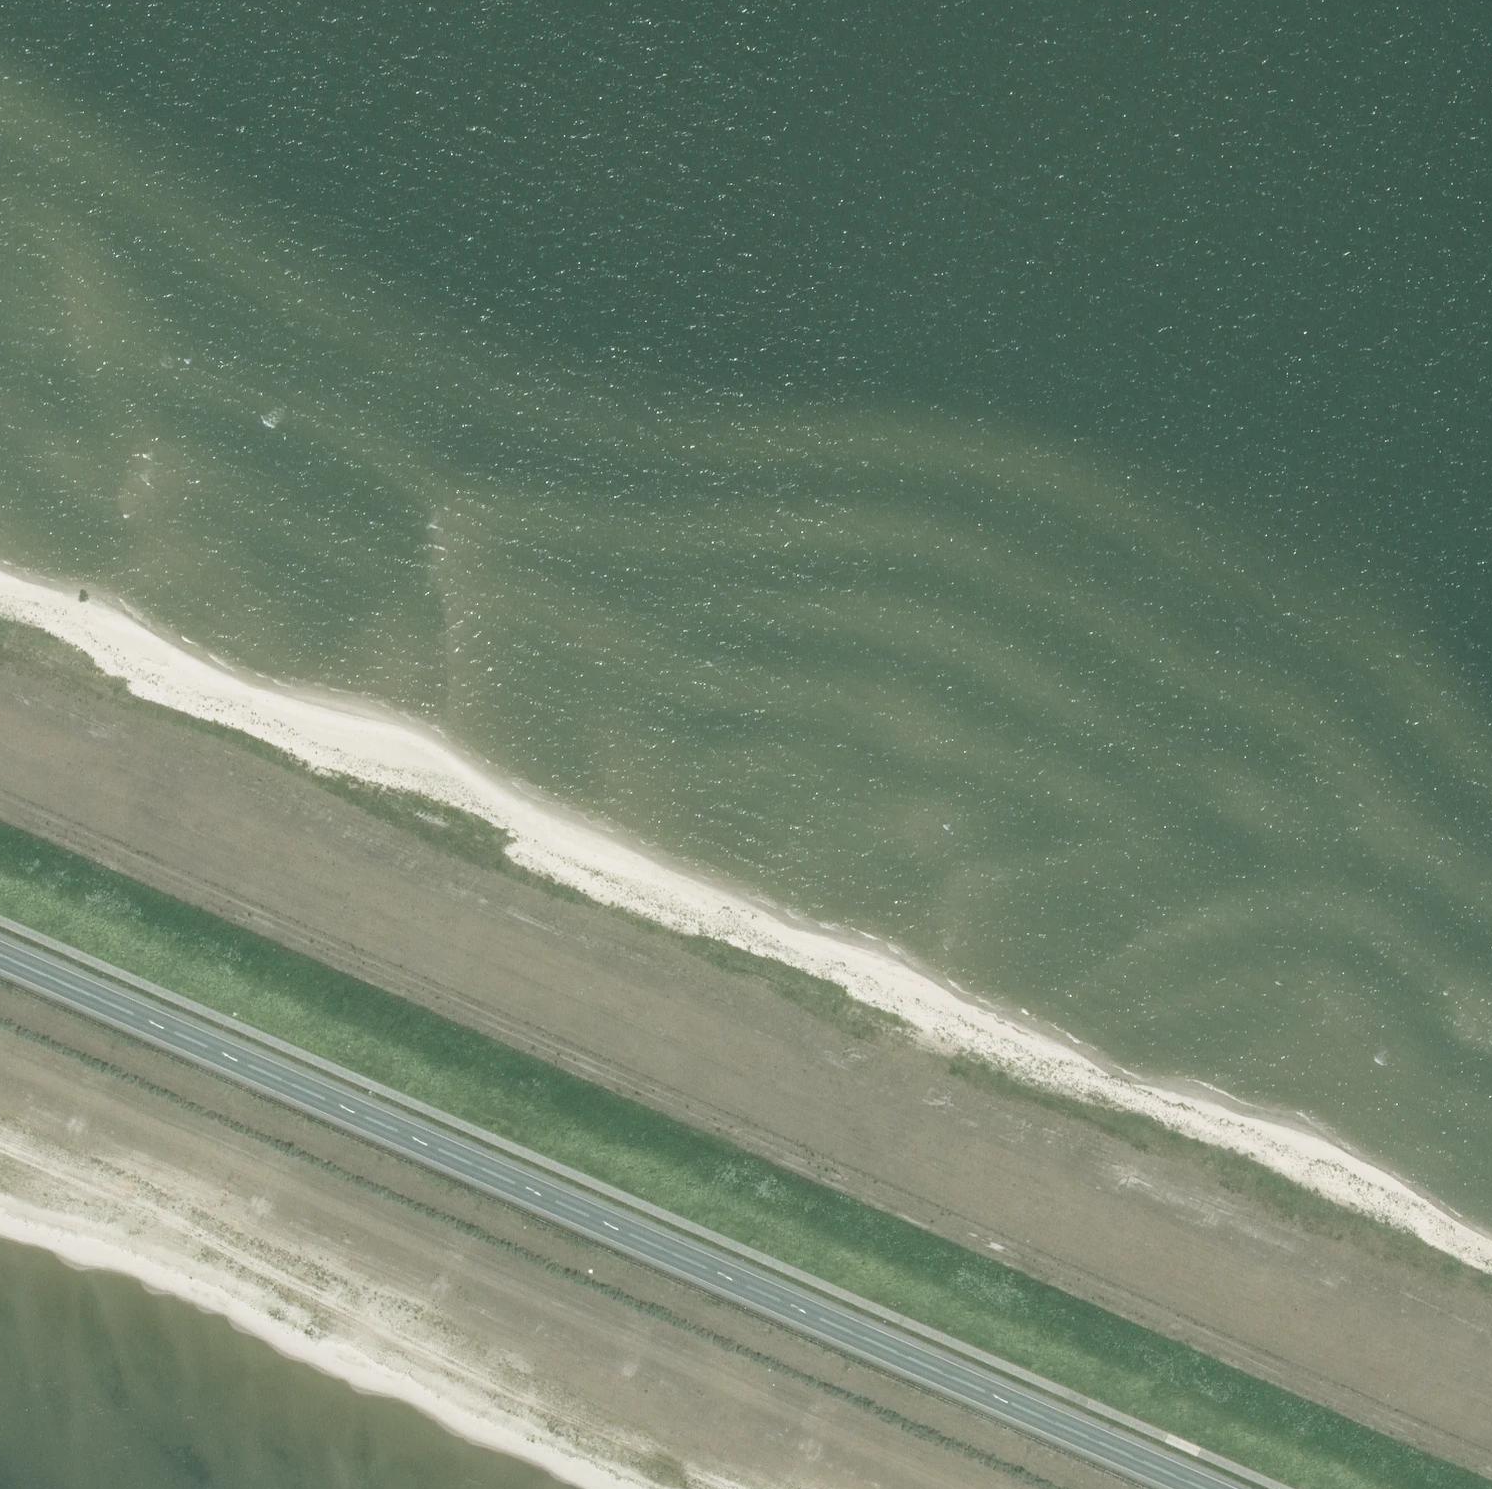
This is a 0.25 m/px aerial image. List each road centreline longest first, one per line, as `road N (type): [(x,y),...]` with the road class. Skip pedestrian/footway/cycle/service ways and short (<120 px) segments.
road 1 (trunk): [(1207,1488),(0,954)]

